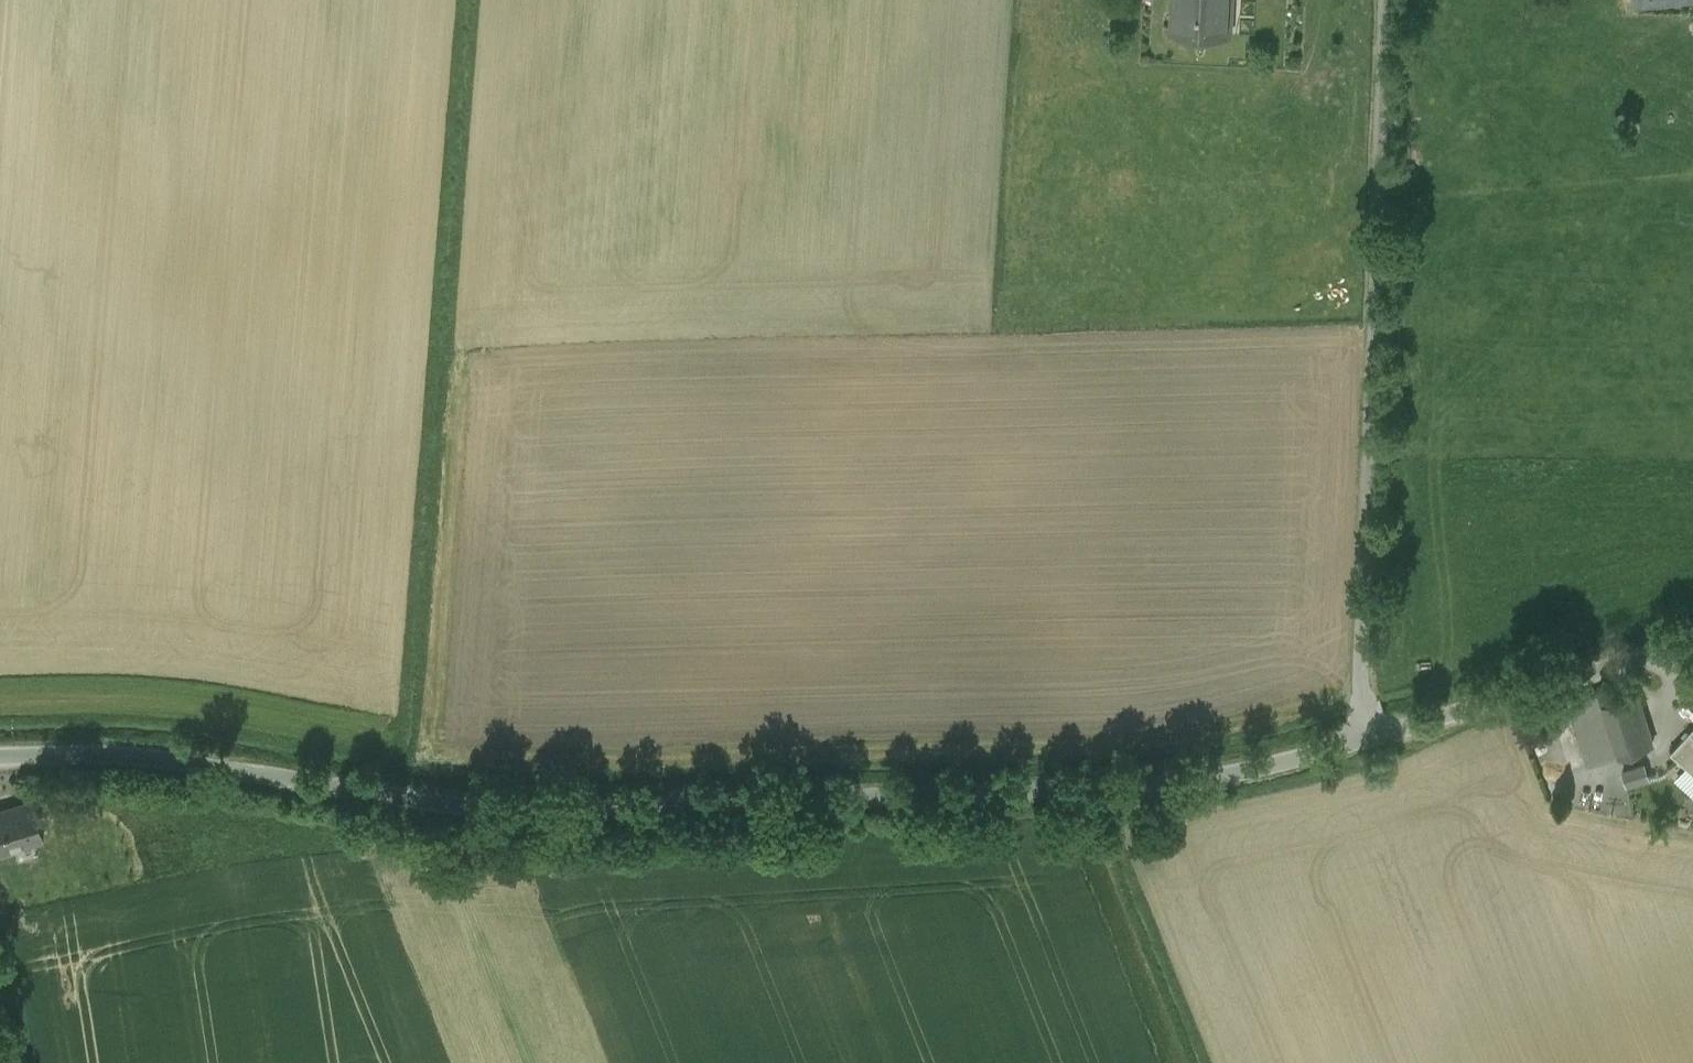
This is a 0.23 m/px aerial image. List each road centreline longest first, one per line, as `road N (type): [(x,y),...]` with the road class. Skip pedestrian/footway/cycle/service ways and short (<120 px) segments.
road 1 (unclassified): [(1359,742),(1202,783),(455,809),(131,754),(0,755)]
road 2 (unclassified): [(1359,742),(1386,0)]
road 3 (unclassified): [(1692,641),(1359,742)]

